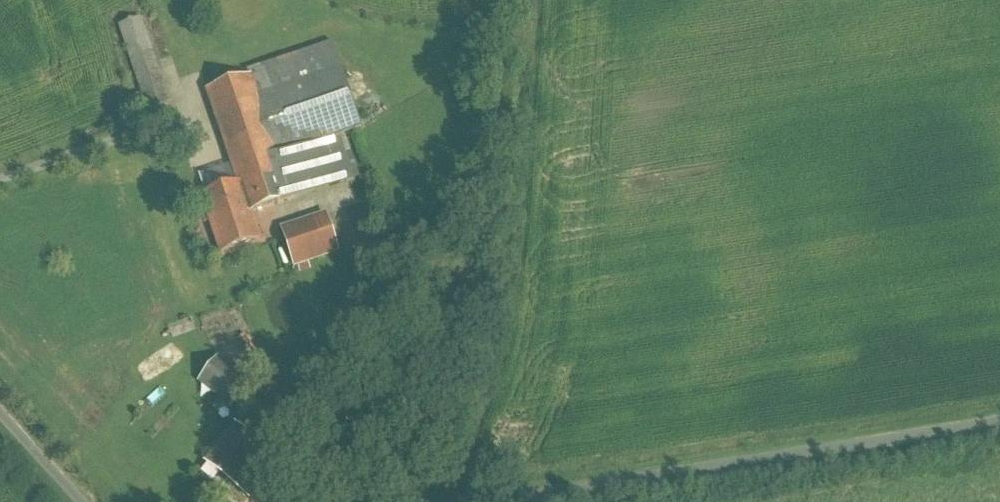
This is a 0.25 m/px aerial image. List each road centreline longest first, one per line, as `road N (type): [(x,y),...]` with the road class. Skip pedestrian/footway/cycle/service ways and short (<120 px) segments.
road 1 (unclassified): [(462,501),(999,420)]
road 2 (track): [(500,0),(485,242),(400,501)]

